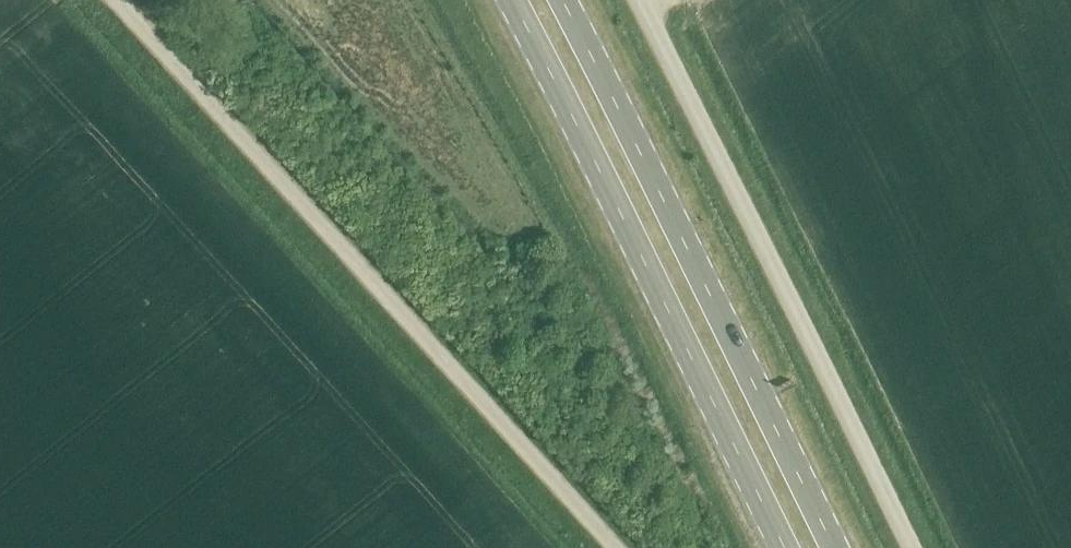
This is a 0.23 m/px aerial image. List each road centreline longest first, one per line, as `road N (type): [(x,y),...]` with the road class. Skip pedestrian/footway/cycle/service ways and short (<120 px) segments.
road 1 (unclassified): [(611,547),(117,0)]
road 2 (track): [(438,0),(728,547)]
road 3 (primary): [(511,0),(786,547)]
road 4 (unclassified): [(910,547),(638,0)]
road 5 (primary): [(832,547),(562,0)]

